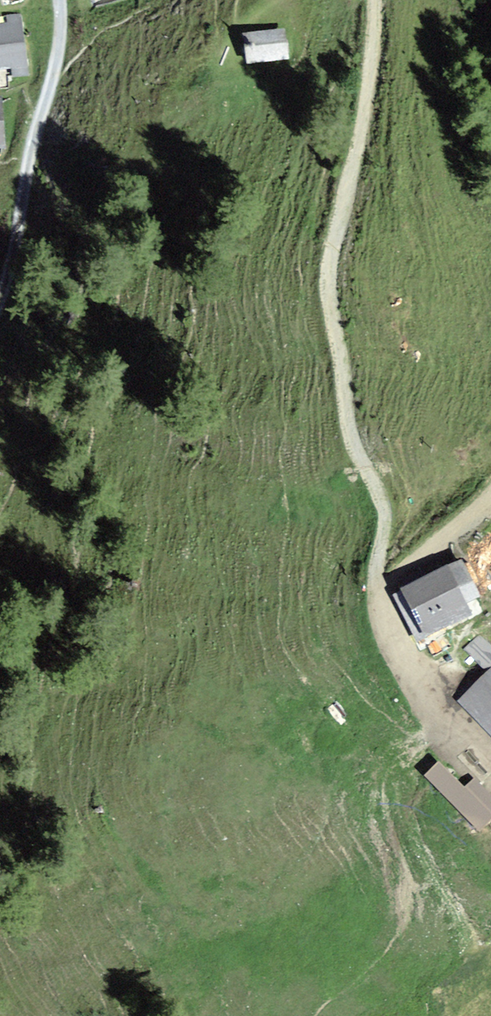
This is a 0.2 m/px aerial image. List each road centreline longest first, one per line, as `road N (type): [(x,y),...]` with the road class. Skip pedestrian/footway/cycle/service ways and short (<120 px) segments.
road 1 (track): [(379,0),(366,131),(341,220),(333,292),(344,417),(379,485),(379,601)]
road 2 (unclassified): [(55,0),(54,48),(0,292)]
road 3 (track): [(379,601),(428,712),(490,772)]
road 4 (track): [(490,494),(395,576),(379,601)]

